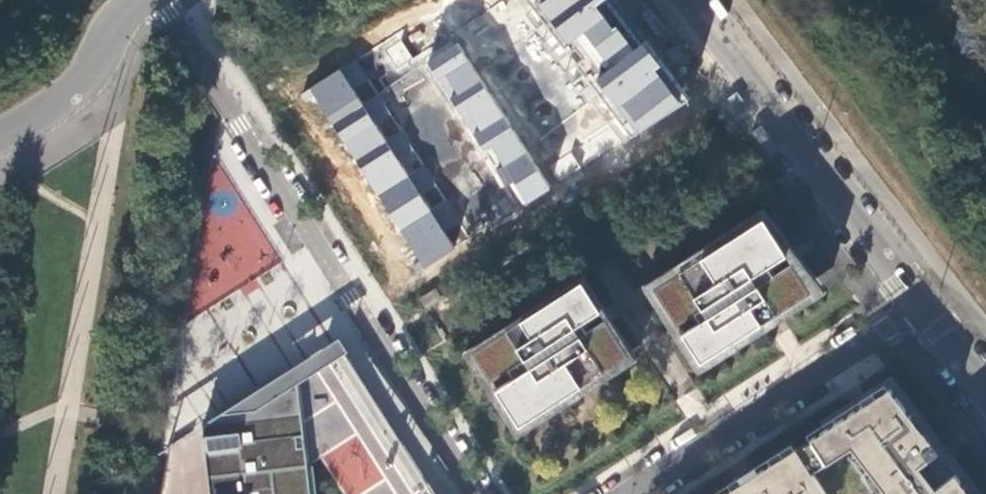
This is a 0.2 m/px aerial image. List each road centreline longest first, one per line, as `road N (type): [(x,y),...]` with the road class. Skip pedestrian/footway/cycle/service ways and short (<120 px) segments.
road 1 (residential): [(159,0),(472,493)]
road 2 (residential): [(918,306),(686,0)]
road 3 (residential): [(918,306),(635,493)]
road 4 (residential): [(0,126),(86,82),(140,0)]

